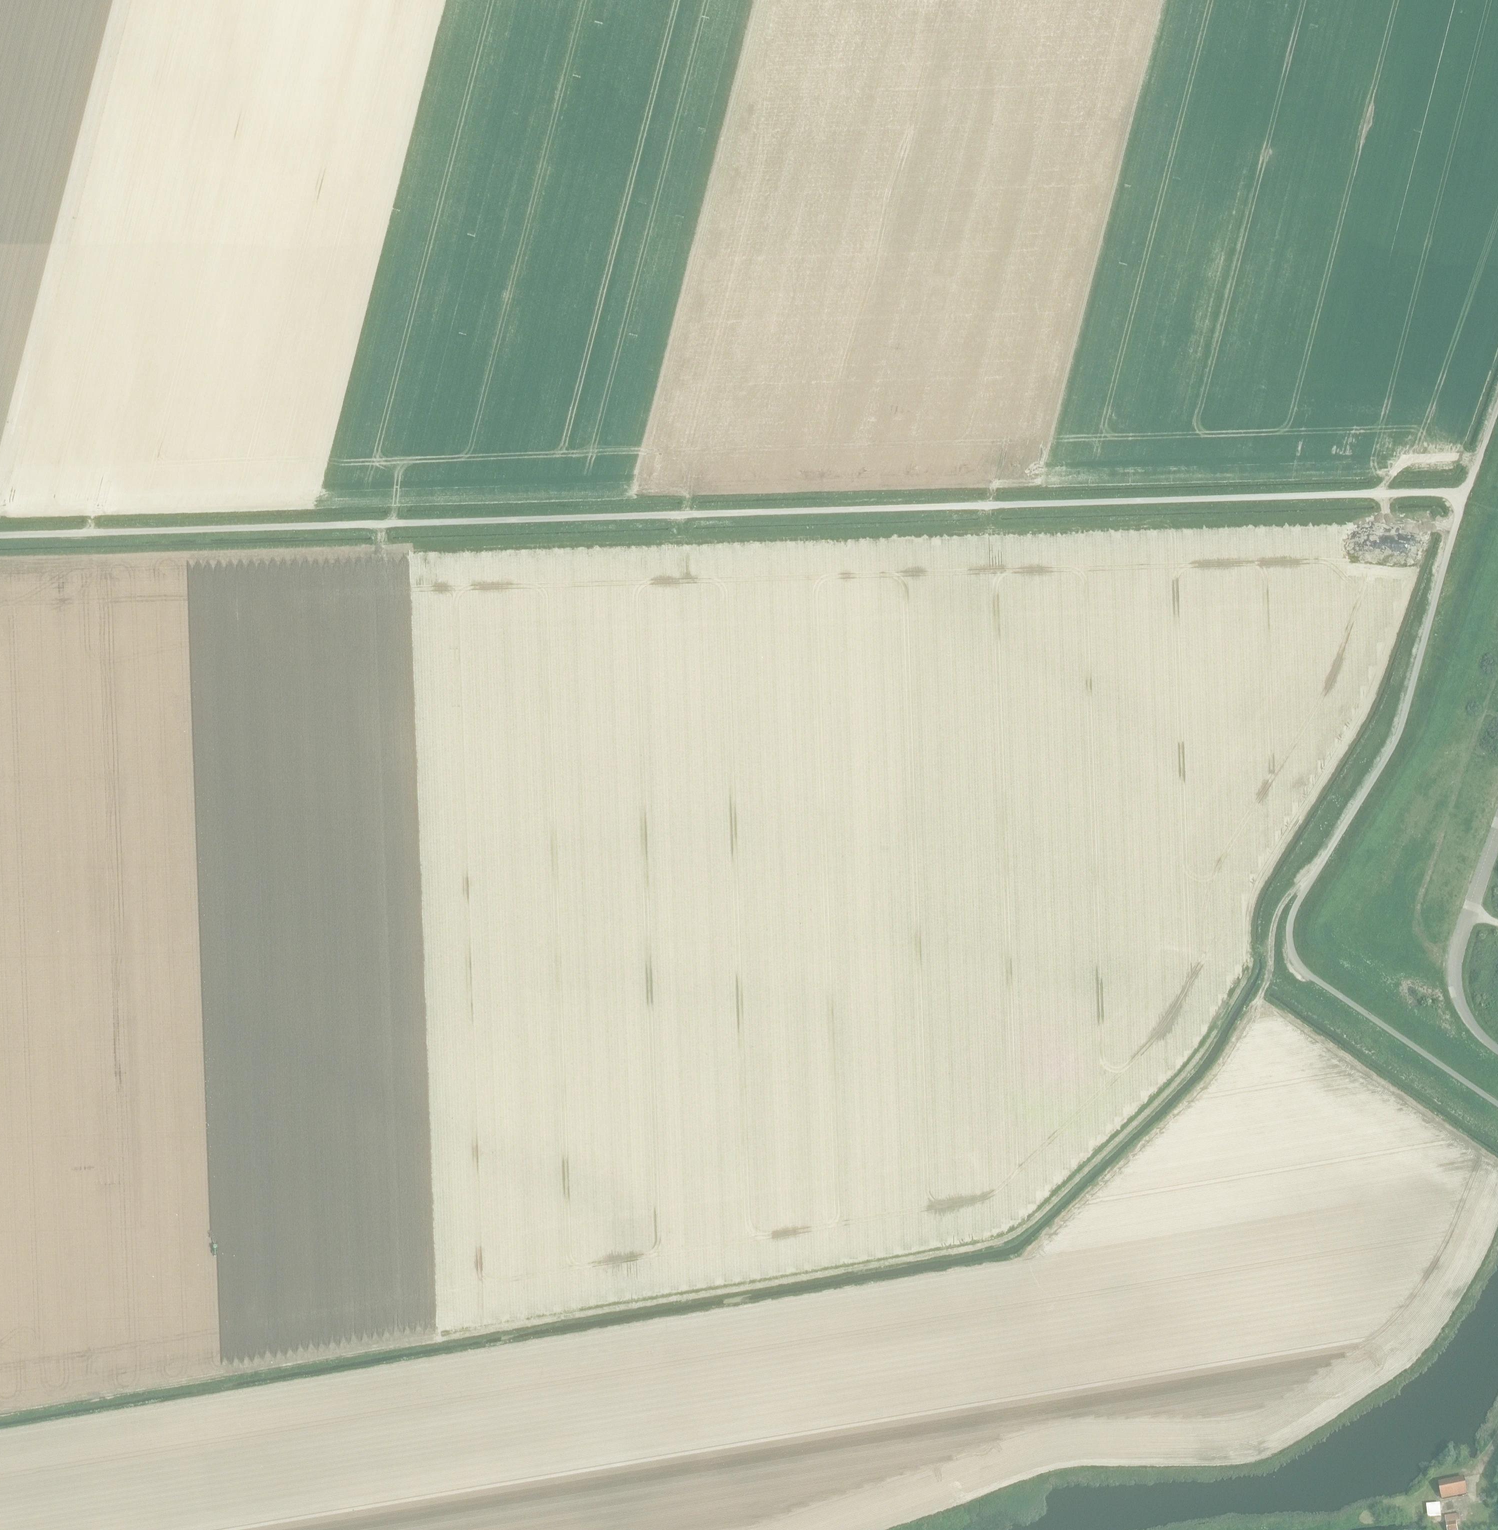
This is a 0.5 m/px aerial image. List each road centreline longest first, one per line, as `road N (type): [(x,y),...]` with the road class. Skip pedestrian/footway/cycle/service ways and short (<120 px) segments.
road 1 (unclassified): [(0,535),(1466,493)]
road 2 (unclassified): [(1466,493),(1396,737),(1289,928),(1303,970),(1497,1104)]
road 3 (unclassified): [(1497,1048),(1460,1005),(1453,976),(1497,826)]
road 4 (track): [(1321,864),(1277,914),(1261,992)]

